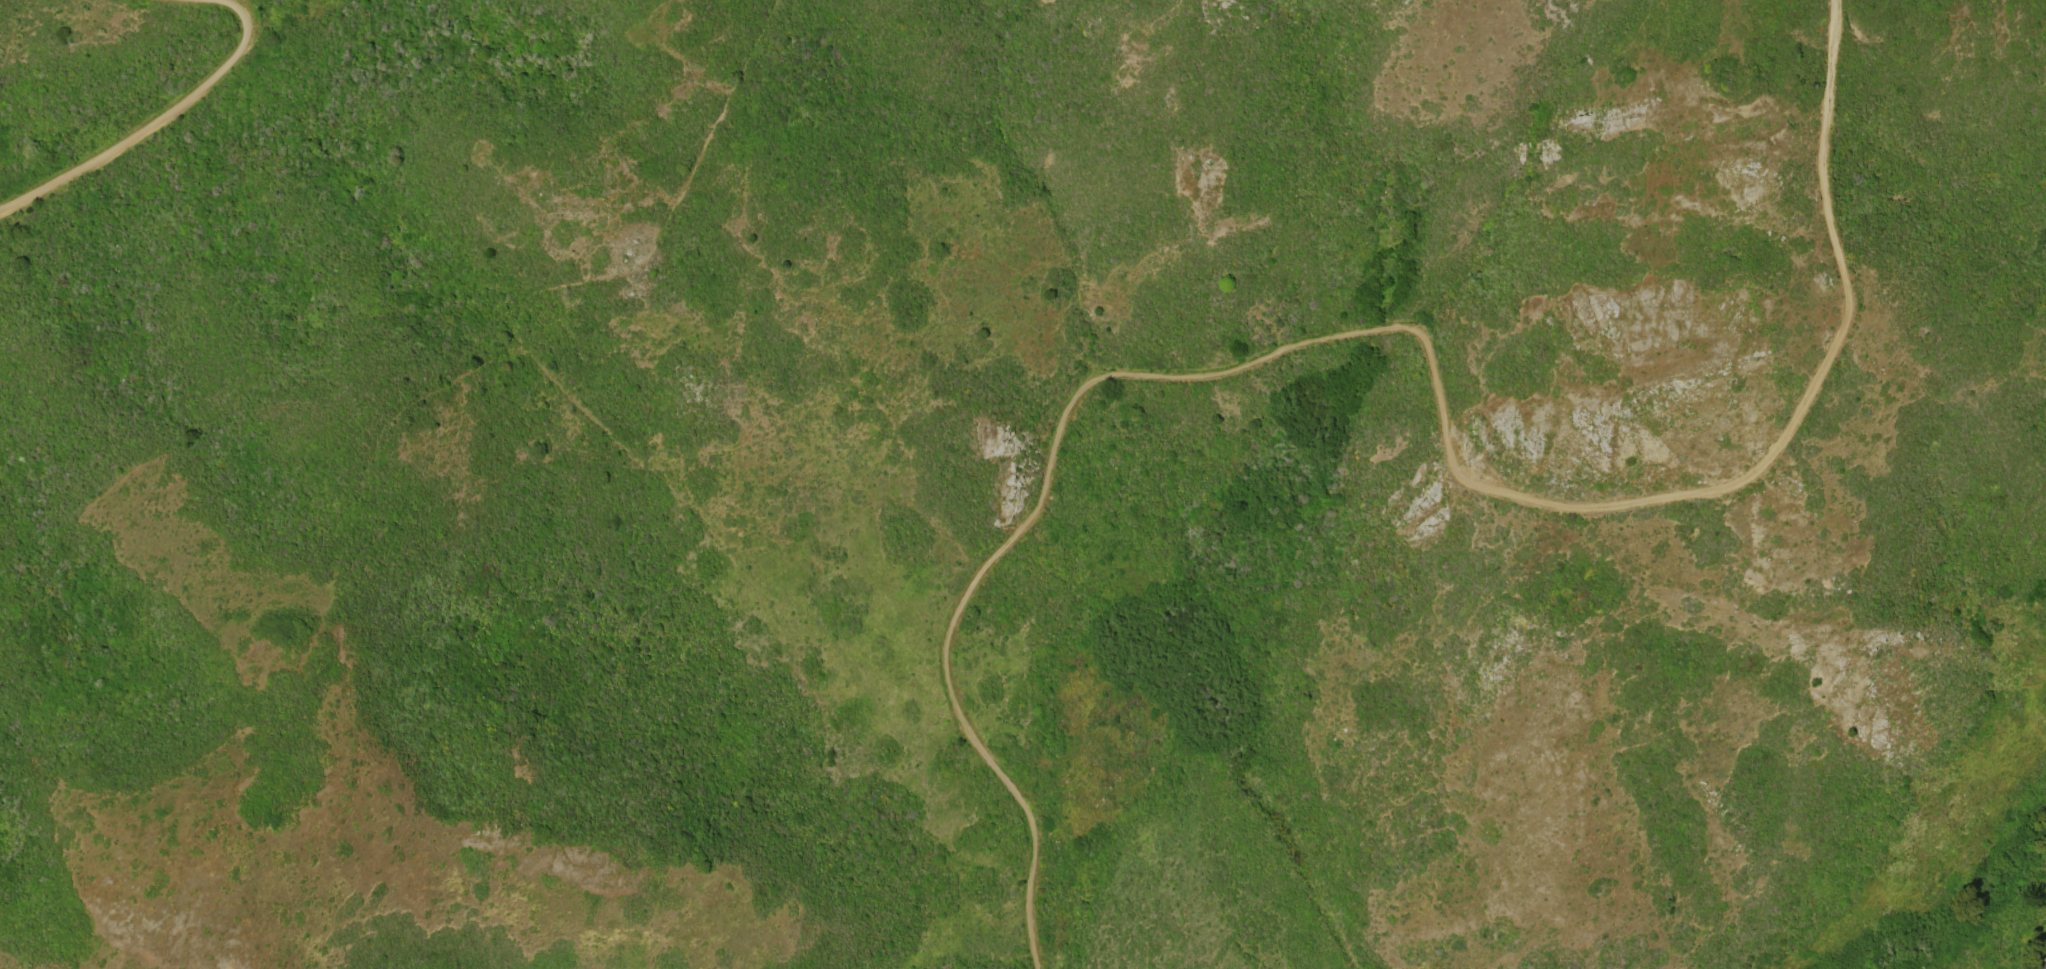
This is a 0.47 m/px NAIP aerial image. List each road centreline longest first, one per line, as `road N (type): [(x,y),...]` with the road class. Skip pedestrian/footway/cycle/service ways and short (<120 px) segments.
road 1 (track): [(1040,968),(1030,927),(1034,825),(964,724),(951,692),(948,644),(980,576),(1035,514),(1076,397),(1105,377),(1217,376),(1287,348),(1412,327),(1427,337),(1462,481),(1593,509),(1720,491),(1752,477),(1796,424),(1847,326),(1851,302),(1822,169),(1837,0)]
road 2 (track): [(215,0),(233,4),(246,27),(229,60),(171,111),(0,209)]

